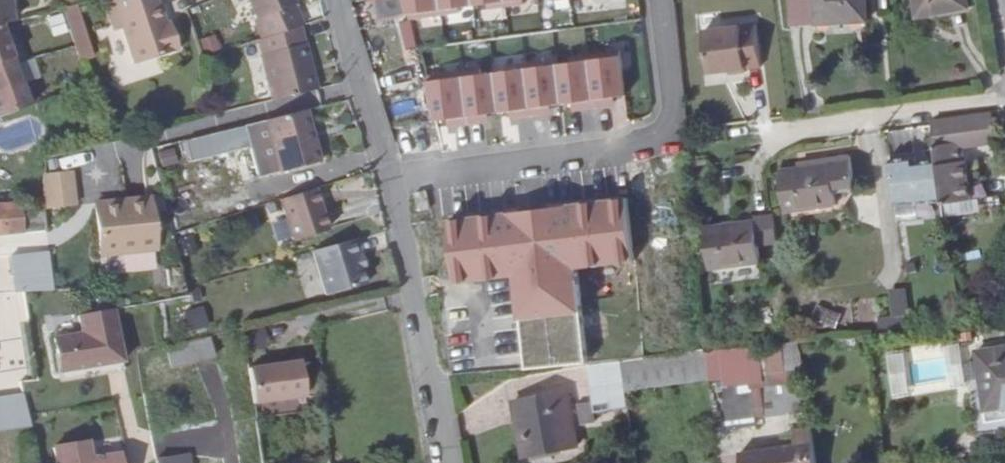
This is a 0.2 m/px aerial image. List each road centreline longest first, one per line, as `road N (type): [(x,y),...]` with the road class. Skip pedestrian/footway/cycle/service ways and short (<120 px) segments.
road 1 (residential): [(390,181),(648,143),(670,117),(659,0)]
road 2 (residential): [(442,462),(390,181)]
road 3 (residential): [(1004,98),(793,126)]
road 4 (residential): [(390,181),(332,0)]

